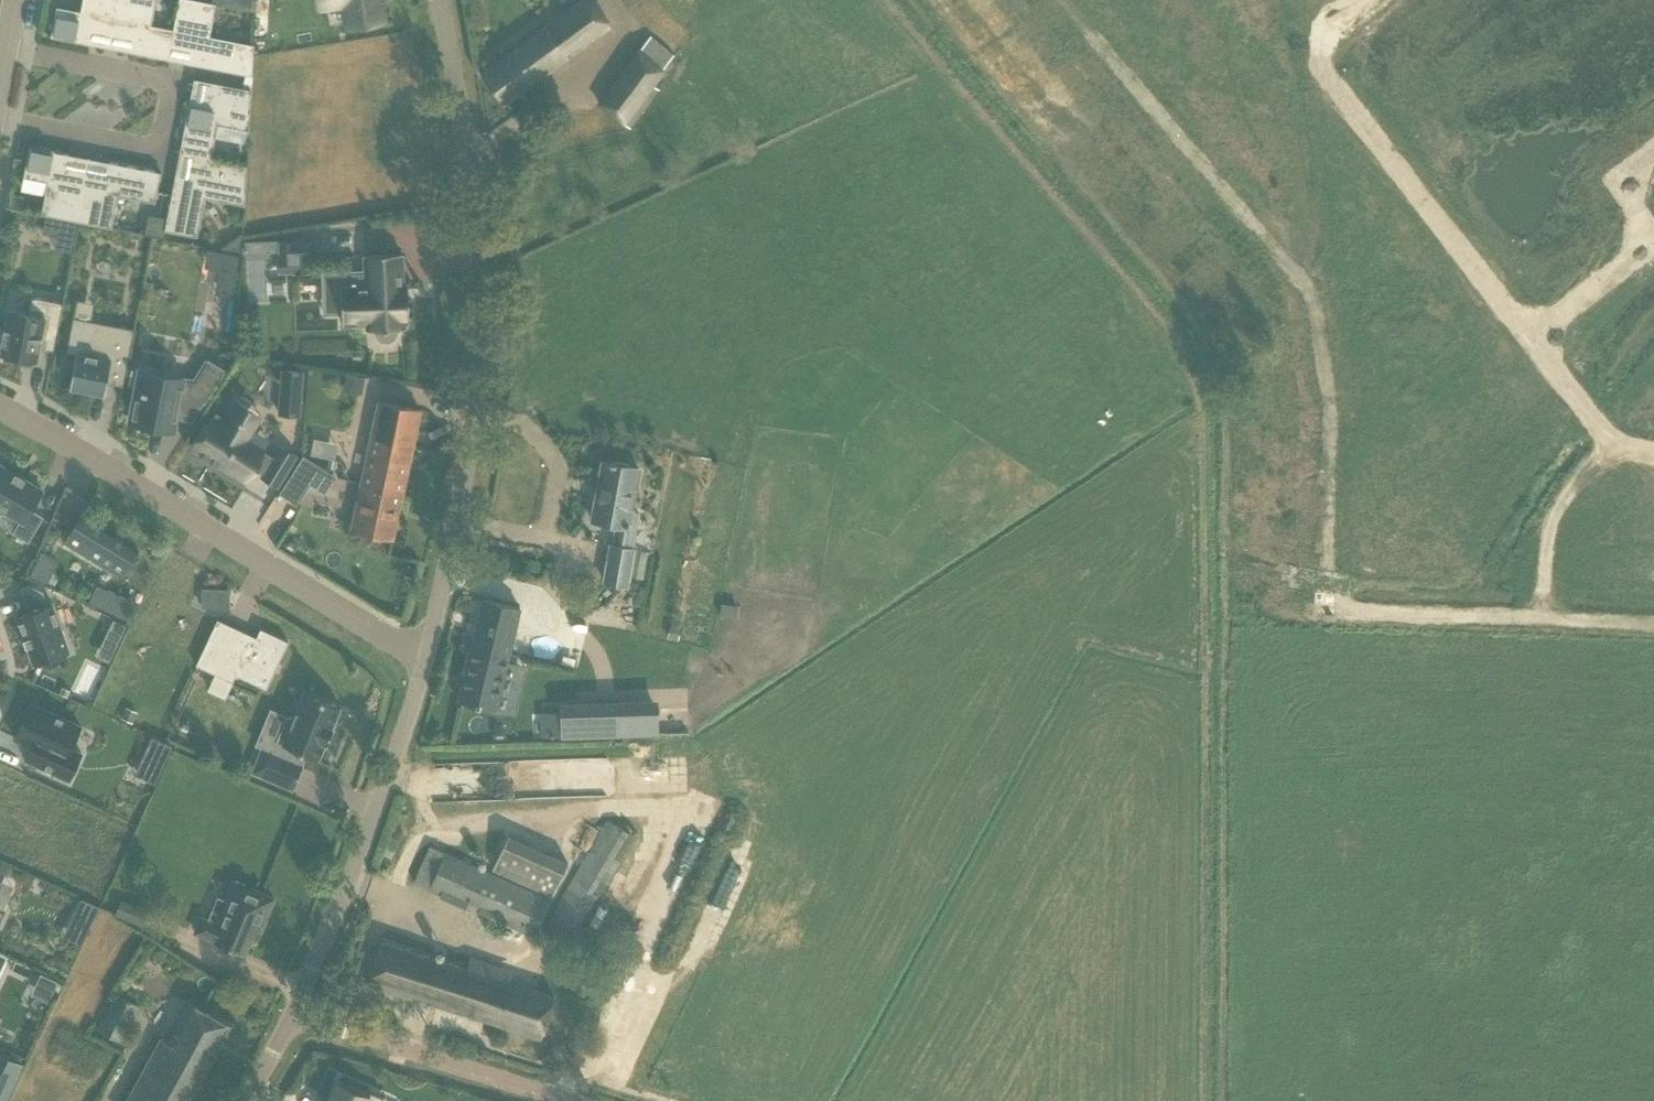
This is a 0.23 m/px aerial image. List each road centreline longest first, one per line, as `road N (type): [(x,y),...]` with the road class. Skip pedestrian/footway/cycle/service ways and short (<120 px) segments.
road 1 (residential): [(424,663),(475,417),(482,286),(480,221),(437,0)]
road 2 (residential): [(424,663),(23,413),(0,407)]
road 3 (residential): [(1361,0),(1328,25),(1321,66),(1529,341)]
road 4 (residential): [(0,122),(163,154),(177,80),(7,46)]
road 5 (residential): [(293,1013),(376,810),(424,663)]
road 6 (residential): [(584,1100),(293,1013)]
road 7 (residential): [(1529,341),(1607,439),(1624,452),(1653,456)]
road 8 (residential): [(1529,341),(1653,244)]

